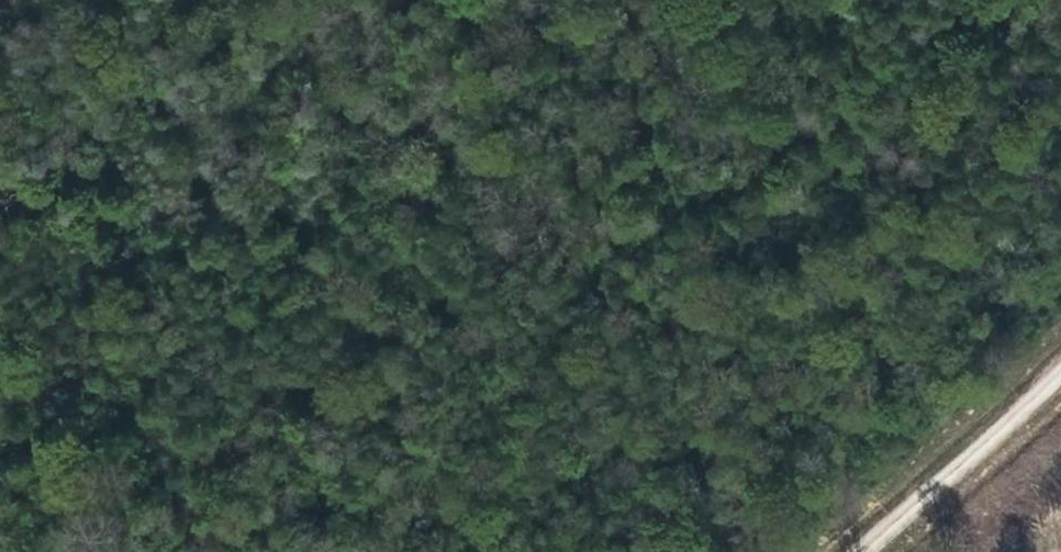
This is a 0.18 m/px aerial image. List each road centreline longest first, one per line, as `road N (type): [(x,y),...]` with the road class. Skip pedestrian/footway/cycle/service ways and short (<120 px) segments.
road 1 (track): [(864,551),(1060,371)]

